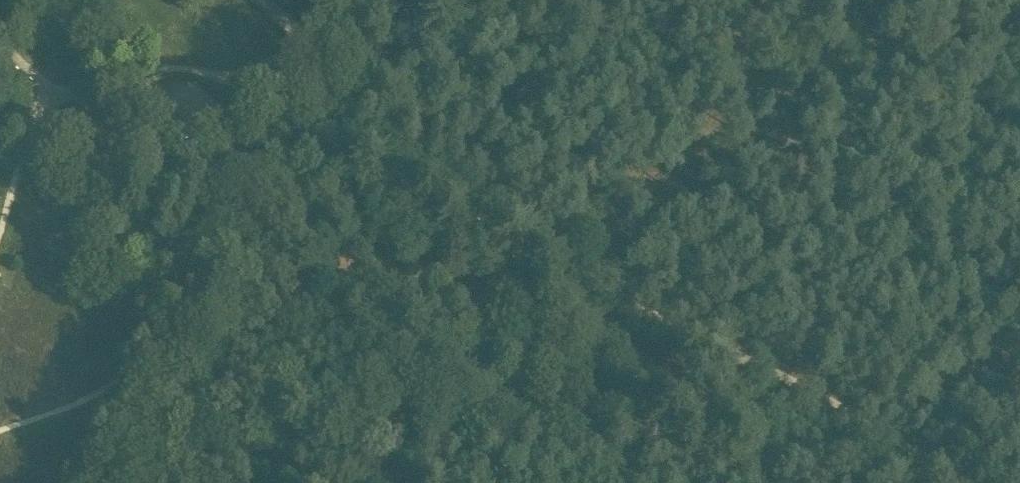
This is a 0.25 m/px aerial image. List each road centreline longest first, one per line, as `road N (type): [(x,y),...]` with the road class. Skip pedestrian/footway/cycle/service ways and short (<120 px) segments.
road 1 (track): [(644,304),(270,100)]
road 2 (track): [(115,482),(172,378),(284,109)]
road 3 (track): [(973,482),(644,304)]
road 4 (track): [(515,482),(644,304)]
road 5 (track): [(270,0),(296,25),(308,54),(270,100),(227,114)]

